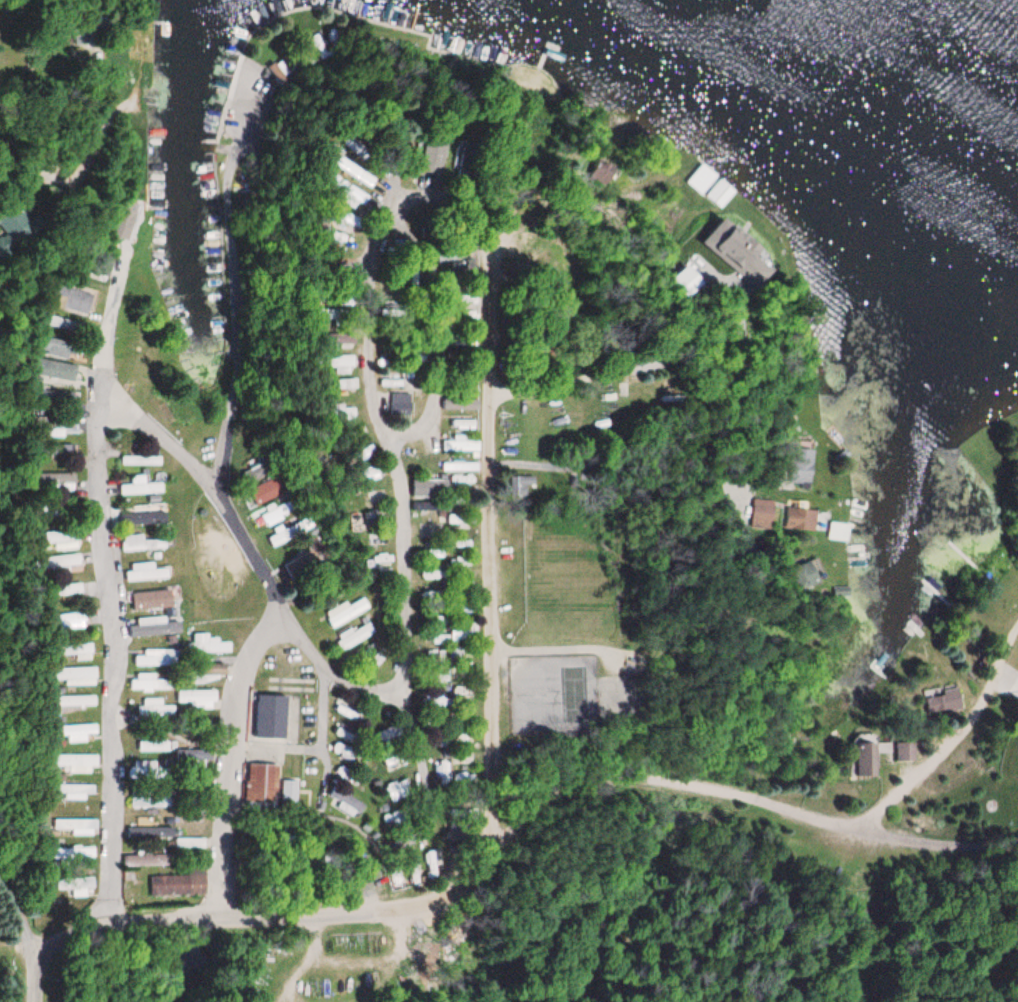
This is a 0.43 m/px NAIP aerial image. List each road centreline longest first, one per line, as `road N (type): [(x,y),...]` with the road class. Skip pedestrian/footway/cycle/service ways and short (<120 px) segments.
road 1 (residential): [(376,914),(445,907),(551,784),(628,773),(746,797),(848,832),(913,781),(957,728),(1017,624)]
road 2 (residential): [(32,937),(376,914)]

